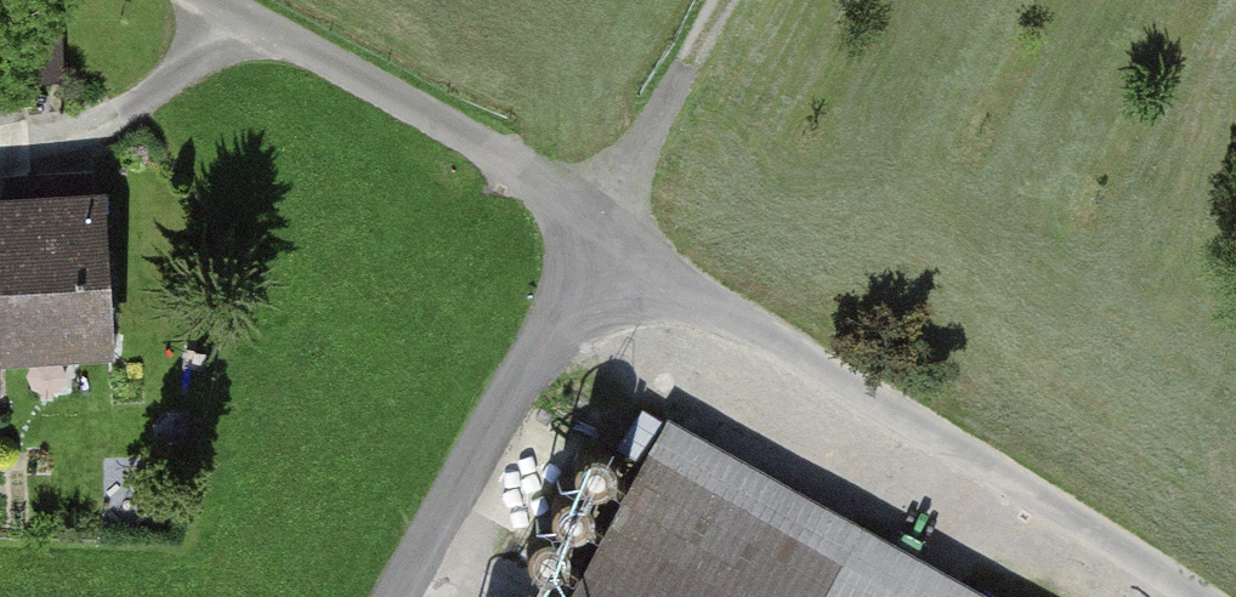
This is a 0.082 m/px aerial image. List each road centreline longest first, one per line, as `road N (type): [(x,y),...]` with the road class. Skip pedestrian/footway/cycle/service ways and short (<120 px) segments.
road 1 (residential): [(1179,596),(610,221)]
road 2 (residential): [(199,0),(610,221)]
road 3 (residential): [(401,596),(610,221)]
road 4 (track): [(610,221),(733,0)]

